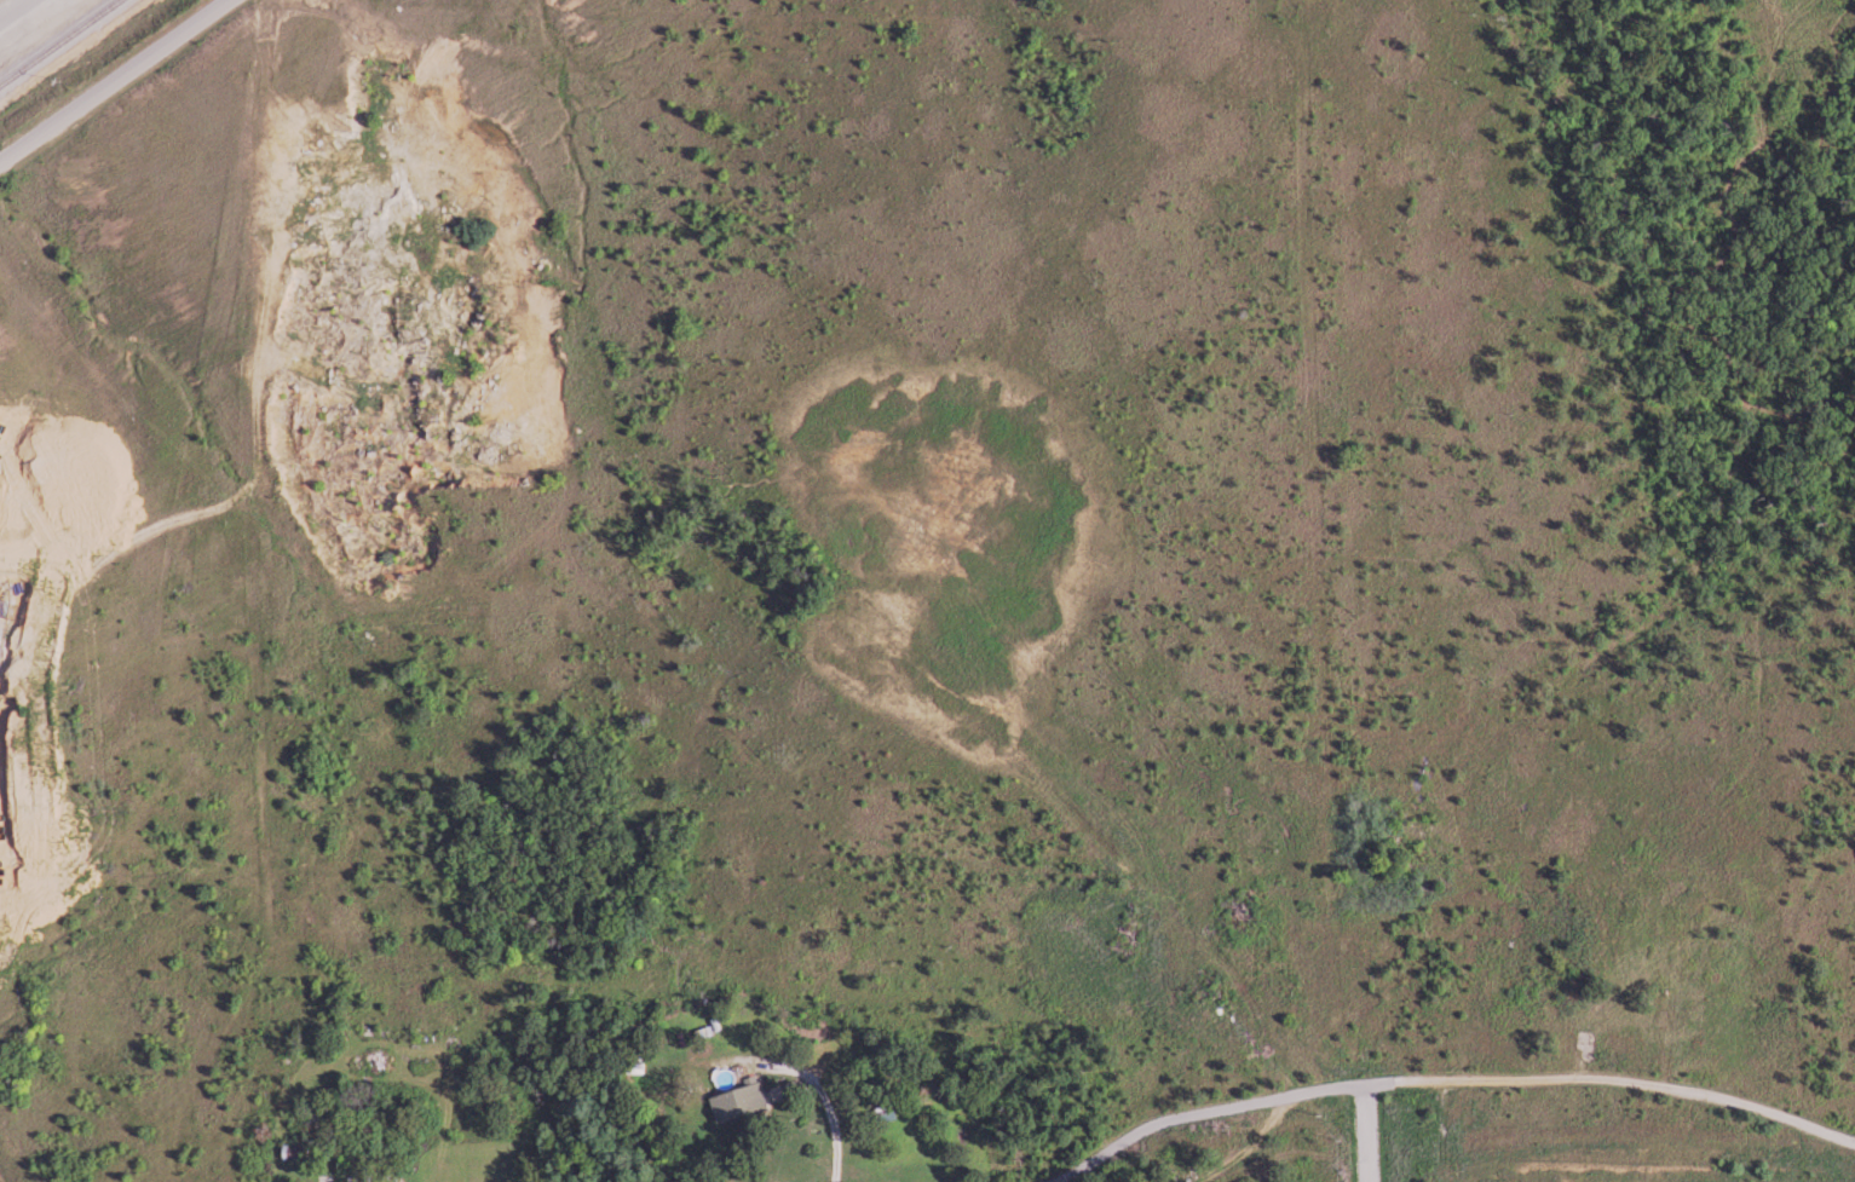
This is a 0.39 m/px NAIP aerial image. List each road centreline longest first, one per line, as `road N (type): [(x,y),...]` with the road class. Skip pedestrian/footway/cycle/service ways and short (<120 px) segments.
road 1 (residential): [(1029,1181),(1114,1125),(1256,1091),(1458,1074),(1594,1074),(1726,1091),(1854,1134)]
road 2 (tertiary): [(0,161),(235,0)]

